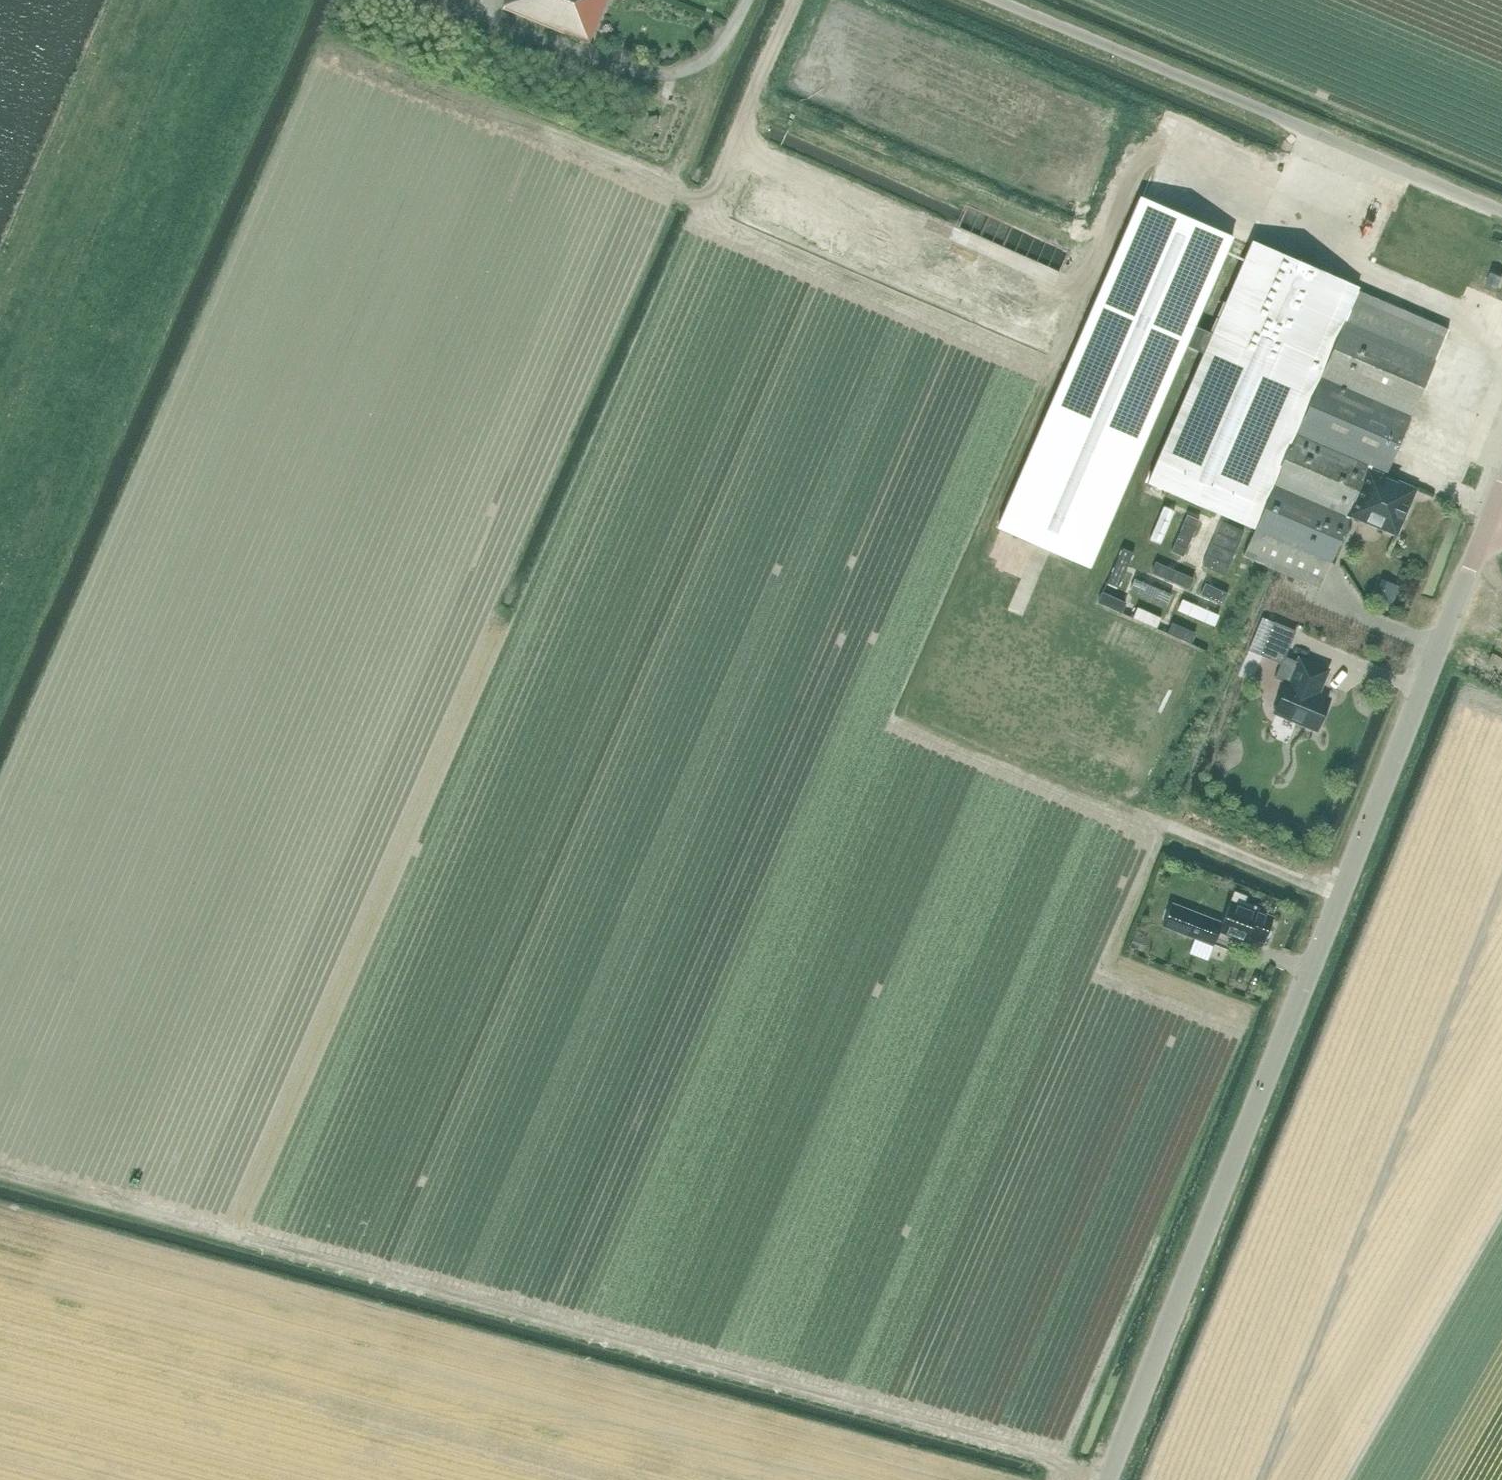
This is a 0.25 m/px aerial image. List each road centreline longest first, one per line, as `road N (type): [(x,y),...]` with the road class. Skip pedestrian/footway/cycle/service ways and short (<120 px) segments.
road 1 (unclassified): [(1108,1479),(1494,520)]
road 2 (unclassified): [(1501,212),(995,0)]

